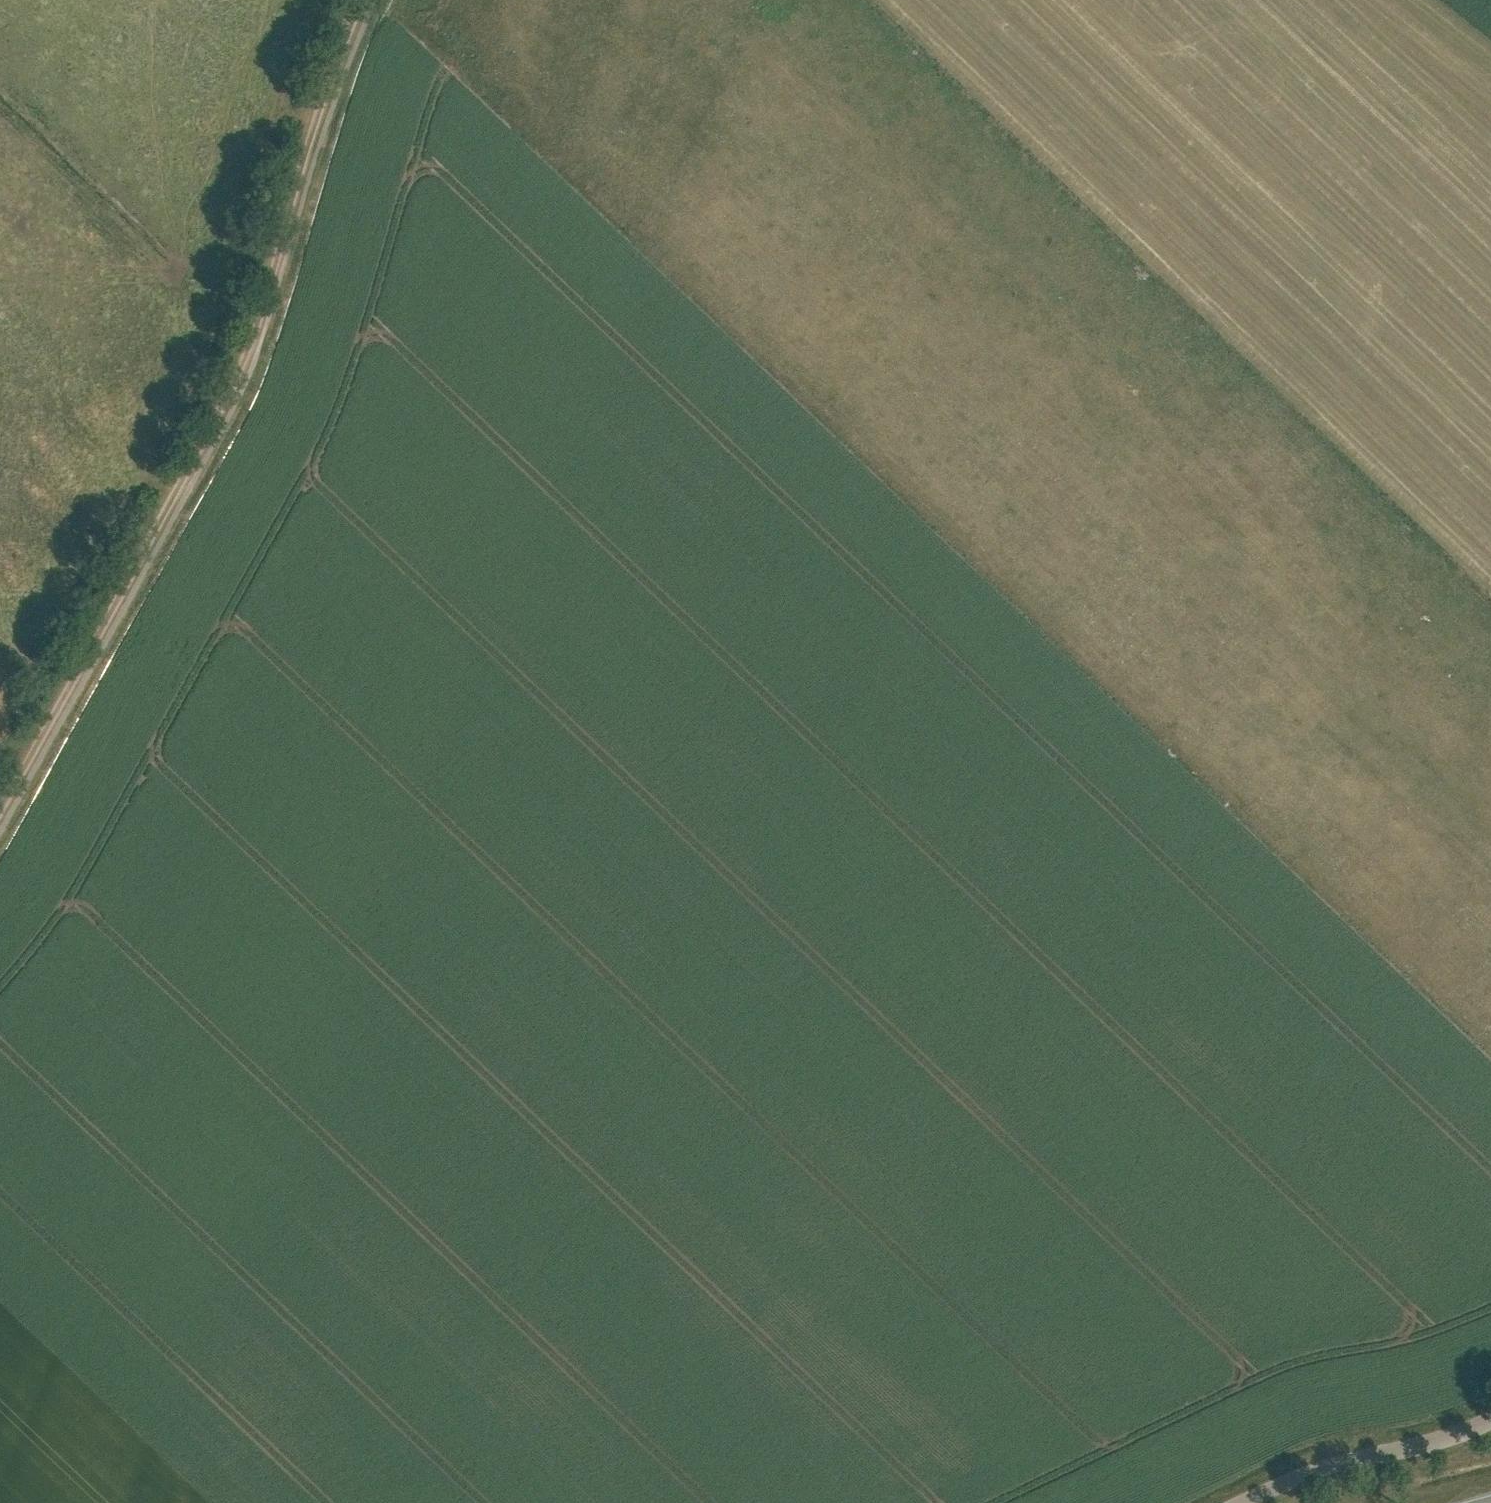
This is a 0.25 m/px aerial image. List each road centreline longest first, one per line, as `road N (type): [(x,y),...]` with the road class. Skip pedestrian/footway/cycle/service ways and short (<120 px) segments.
road 1 (track): [(0,801),(226,394),(300,157),(360,0)]
road 2 (unclassified): [(1242,1502),(1322,1465),(1450,1438),(1490,1420)]

